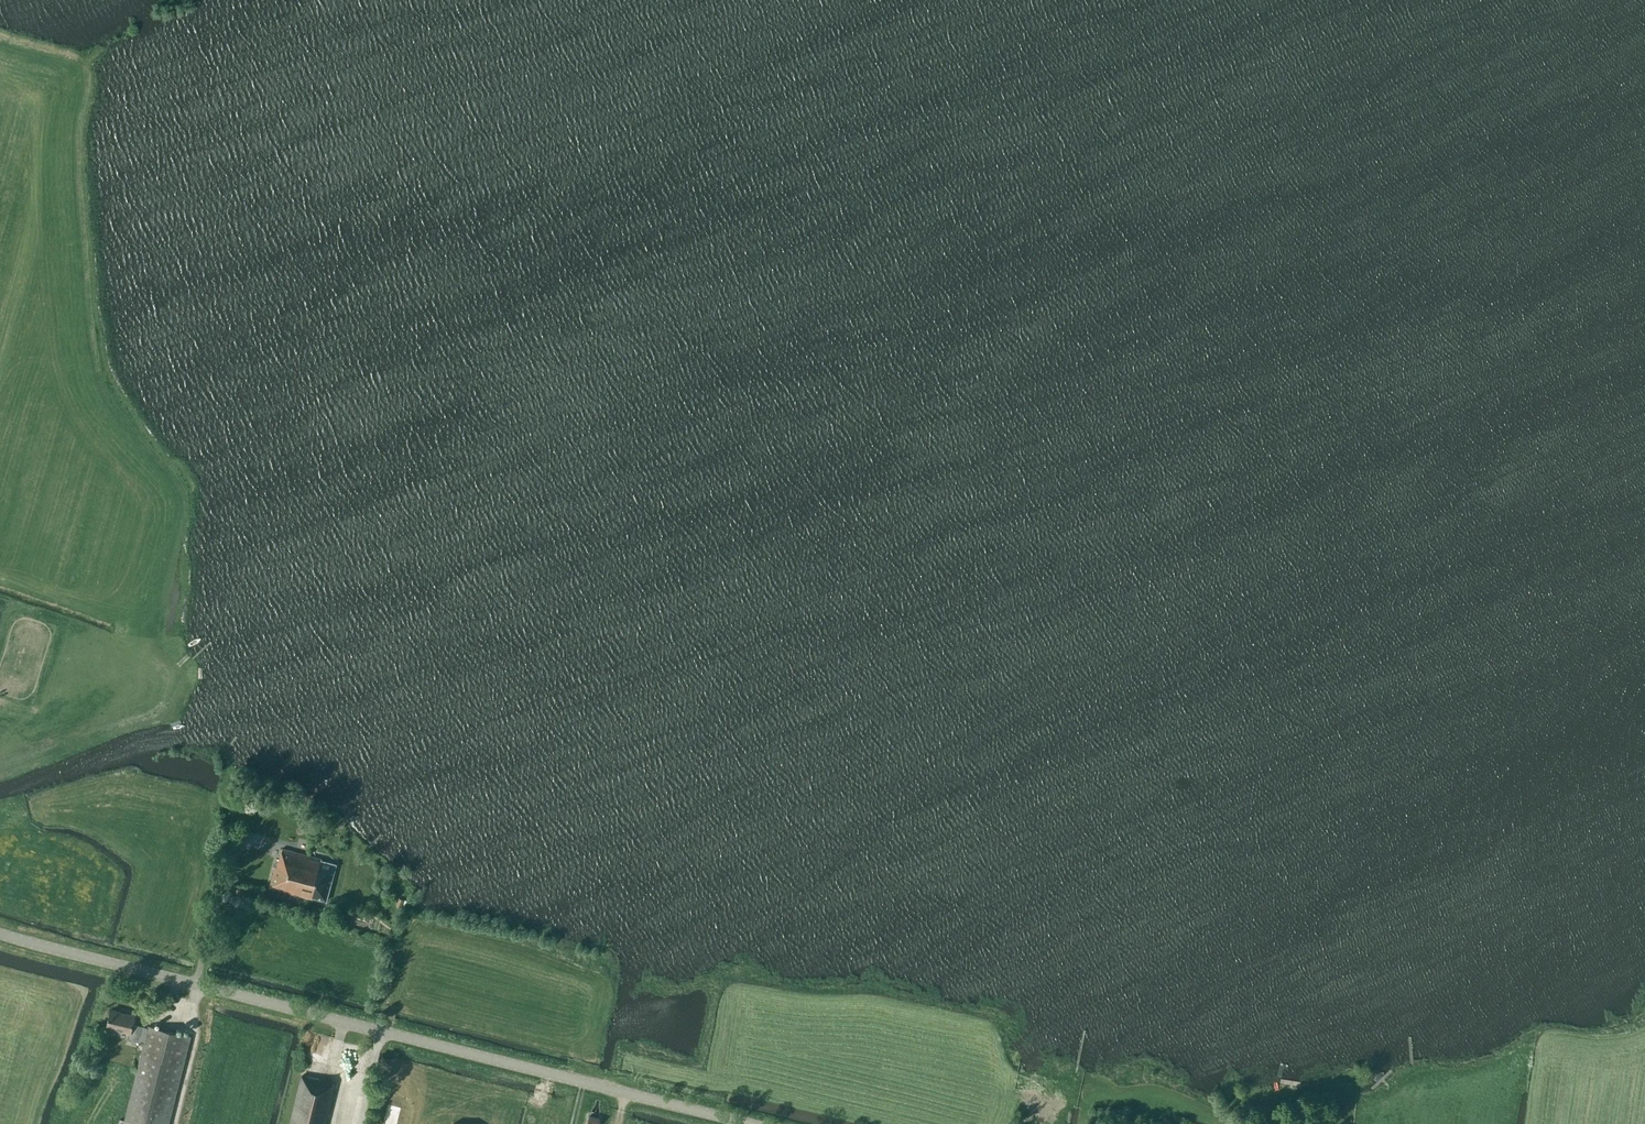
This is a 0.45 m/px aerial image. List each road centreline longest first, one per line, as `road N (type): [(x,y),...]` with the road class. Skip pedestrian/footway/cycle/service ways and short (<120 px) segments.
road 1 (tertiary): [(0,931),(745,1123)]

